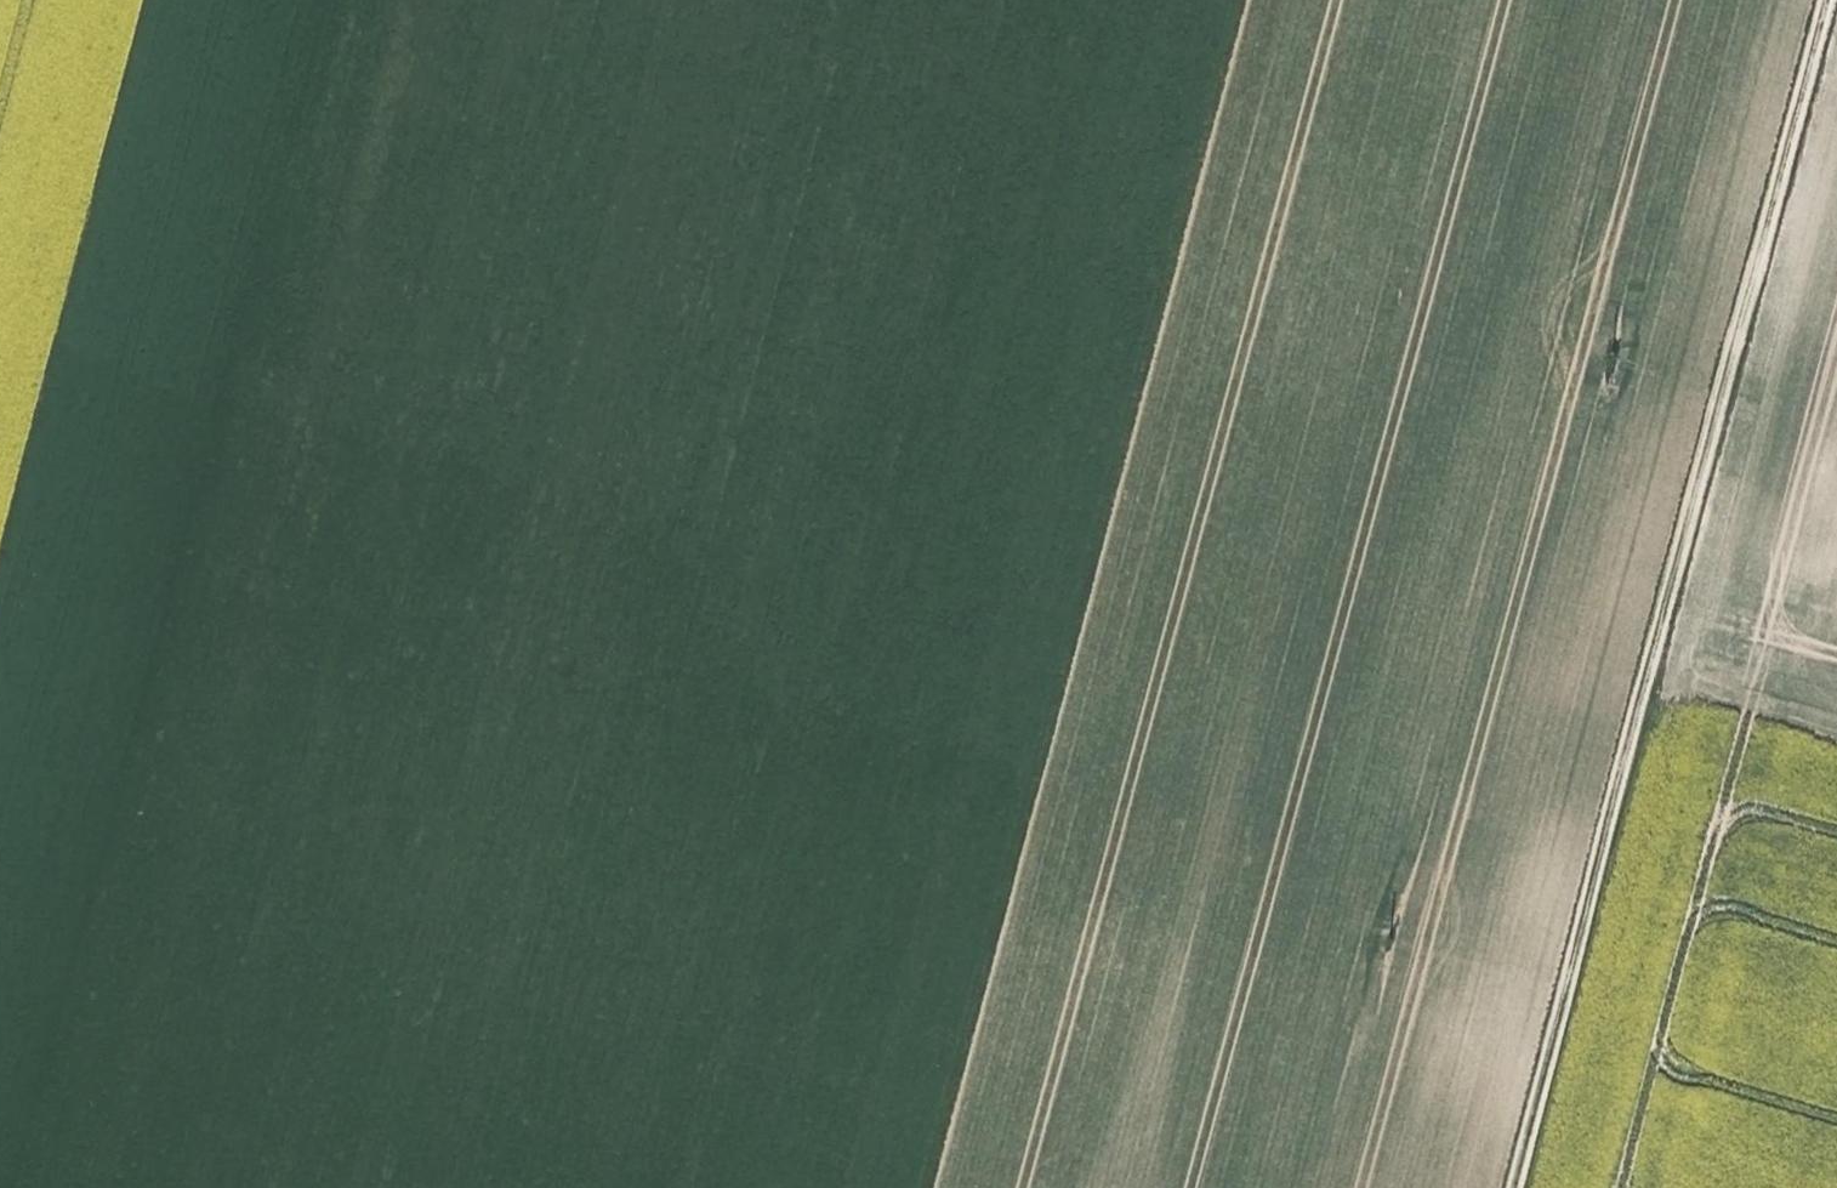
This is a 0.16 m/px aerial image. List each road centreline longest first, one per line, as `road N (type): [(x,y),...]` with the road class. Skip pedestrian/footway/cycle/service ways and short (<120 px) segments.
road 1 (track): [(1512,1187),(1828,0)]

